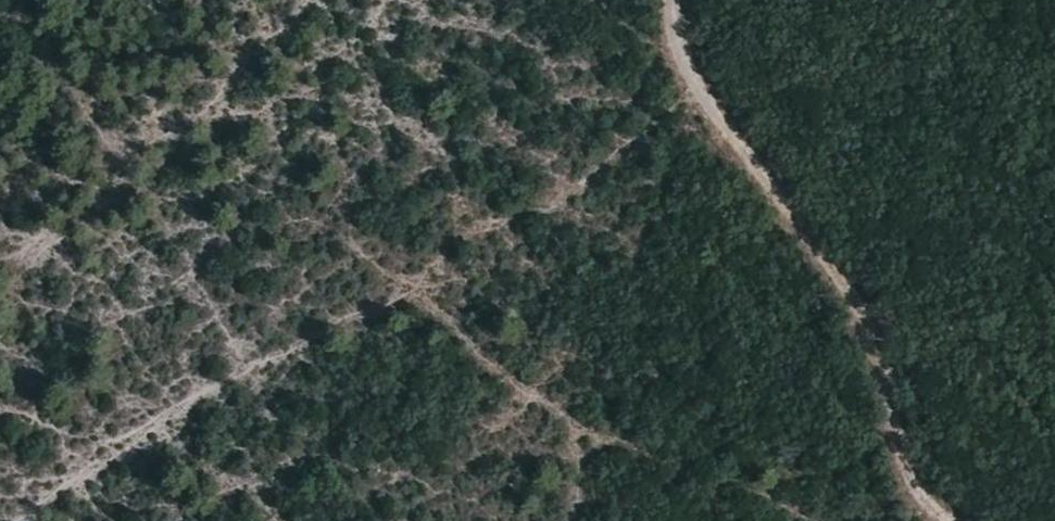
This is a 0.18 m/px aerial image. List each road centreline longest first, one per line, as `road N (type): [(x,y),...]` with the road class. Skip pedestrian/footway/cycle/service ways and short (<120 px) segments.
road 1 (track): [(680,0),(689,70),(865,312),(911,491),(944,520)]

